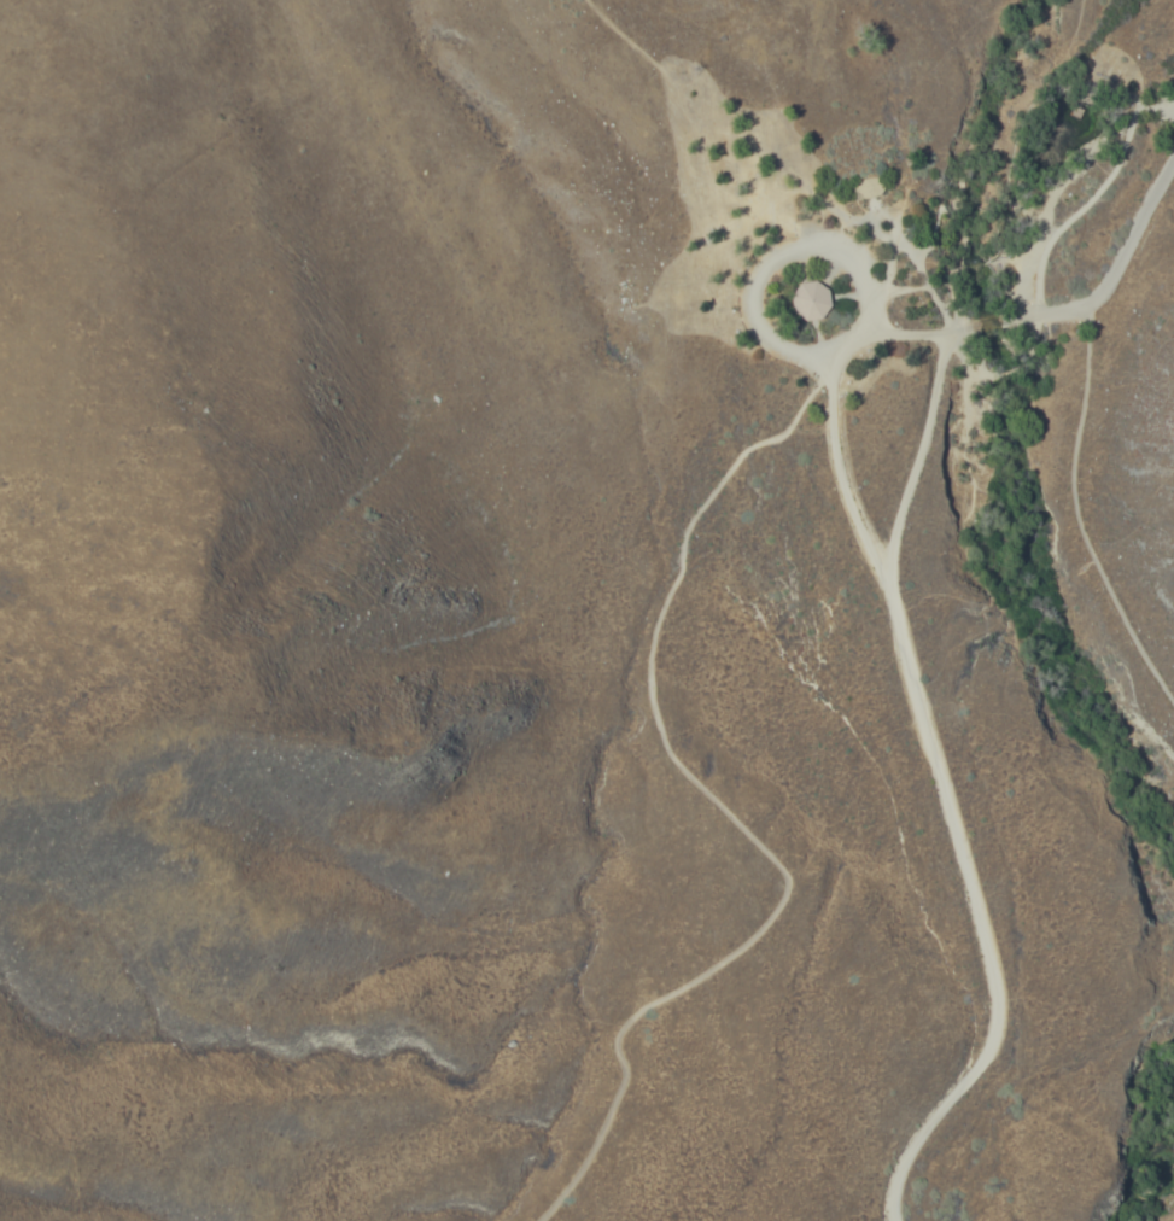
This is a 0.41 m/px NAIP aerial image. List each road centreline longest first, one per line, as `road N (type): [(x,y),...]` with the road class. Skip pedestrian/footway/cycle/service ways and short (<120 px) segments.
road 1 (residential): [(892,1220),(900,1182),(980,1074),(992,1028),(882,590)]
road 2 (residential): [(882,590),(950,334),(1067,311),(1103,292),(1173,162)]
road 3 (track): [(547,0),(717,252),(767,363),(817,385)]
road 4 (residential): [(916,262),(905,247),(892,247),(871,325),(828,366),(830,427),(882,590)]
road 5 (residential): [(950,334),(916,262),(971,104),(1049,54),(1066,0)]

